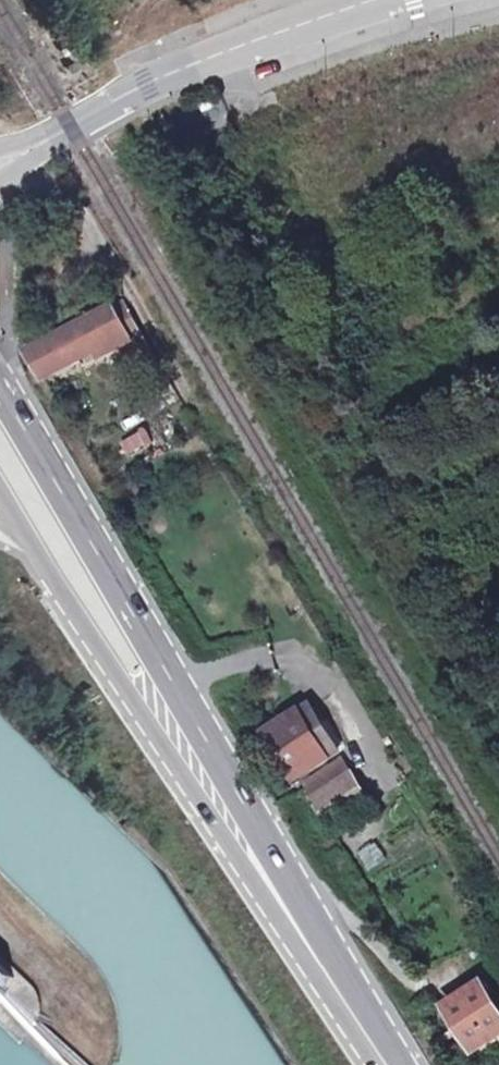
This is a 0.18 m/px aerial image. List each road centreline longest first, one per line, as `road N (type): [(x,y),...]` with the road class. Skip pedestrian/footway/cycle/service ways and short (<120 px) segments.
road 1 (primary): [(269,879),(161,666),(0,390)]
road 2 (primary): [(0,490),(120,679),(269,879)]
road 3 (tertiary): [(25,153),(146,83),(374,0)]
road 4 (primary): [(269,879),(393,1064)]

